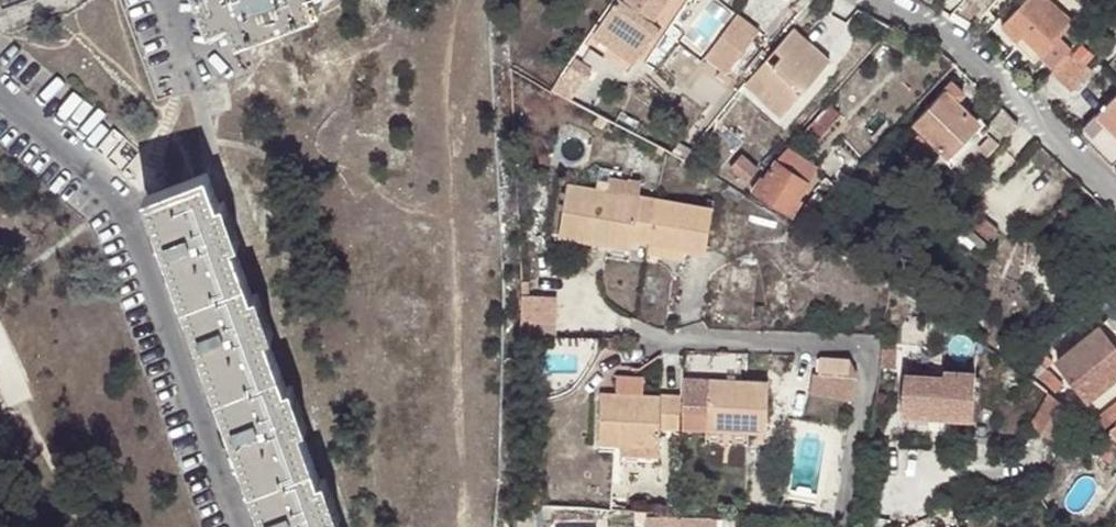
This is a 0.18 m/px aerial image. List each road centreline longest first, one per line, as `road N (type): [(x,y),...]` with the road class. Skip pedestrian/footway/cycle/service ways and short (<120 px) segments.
road 1 (residential): [(654,336),(855,342),(873,367),(849,526)]
road 2 (residential): [(877,0),(973,54),(1115,195)]

